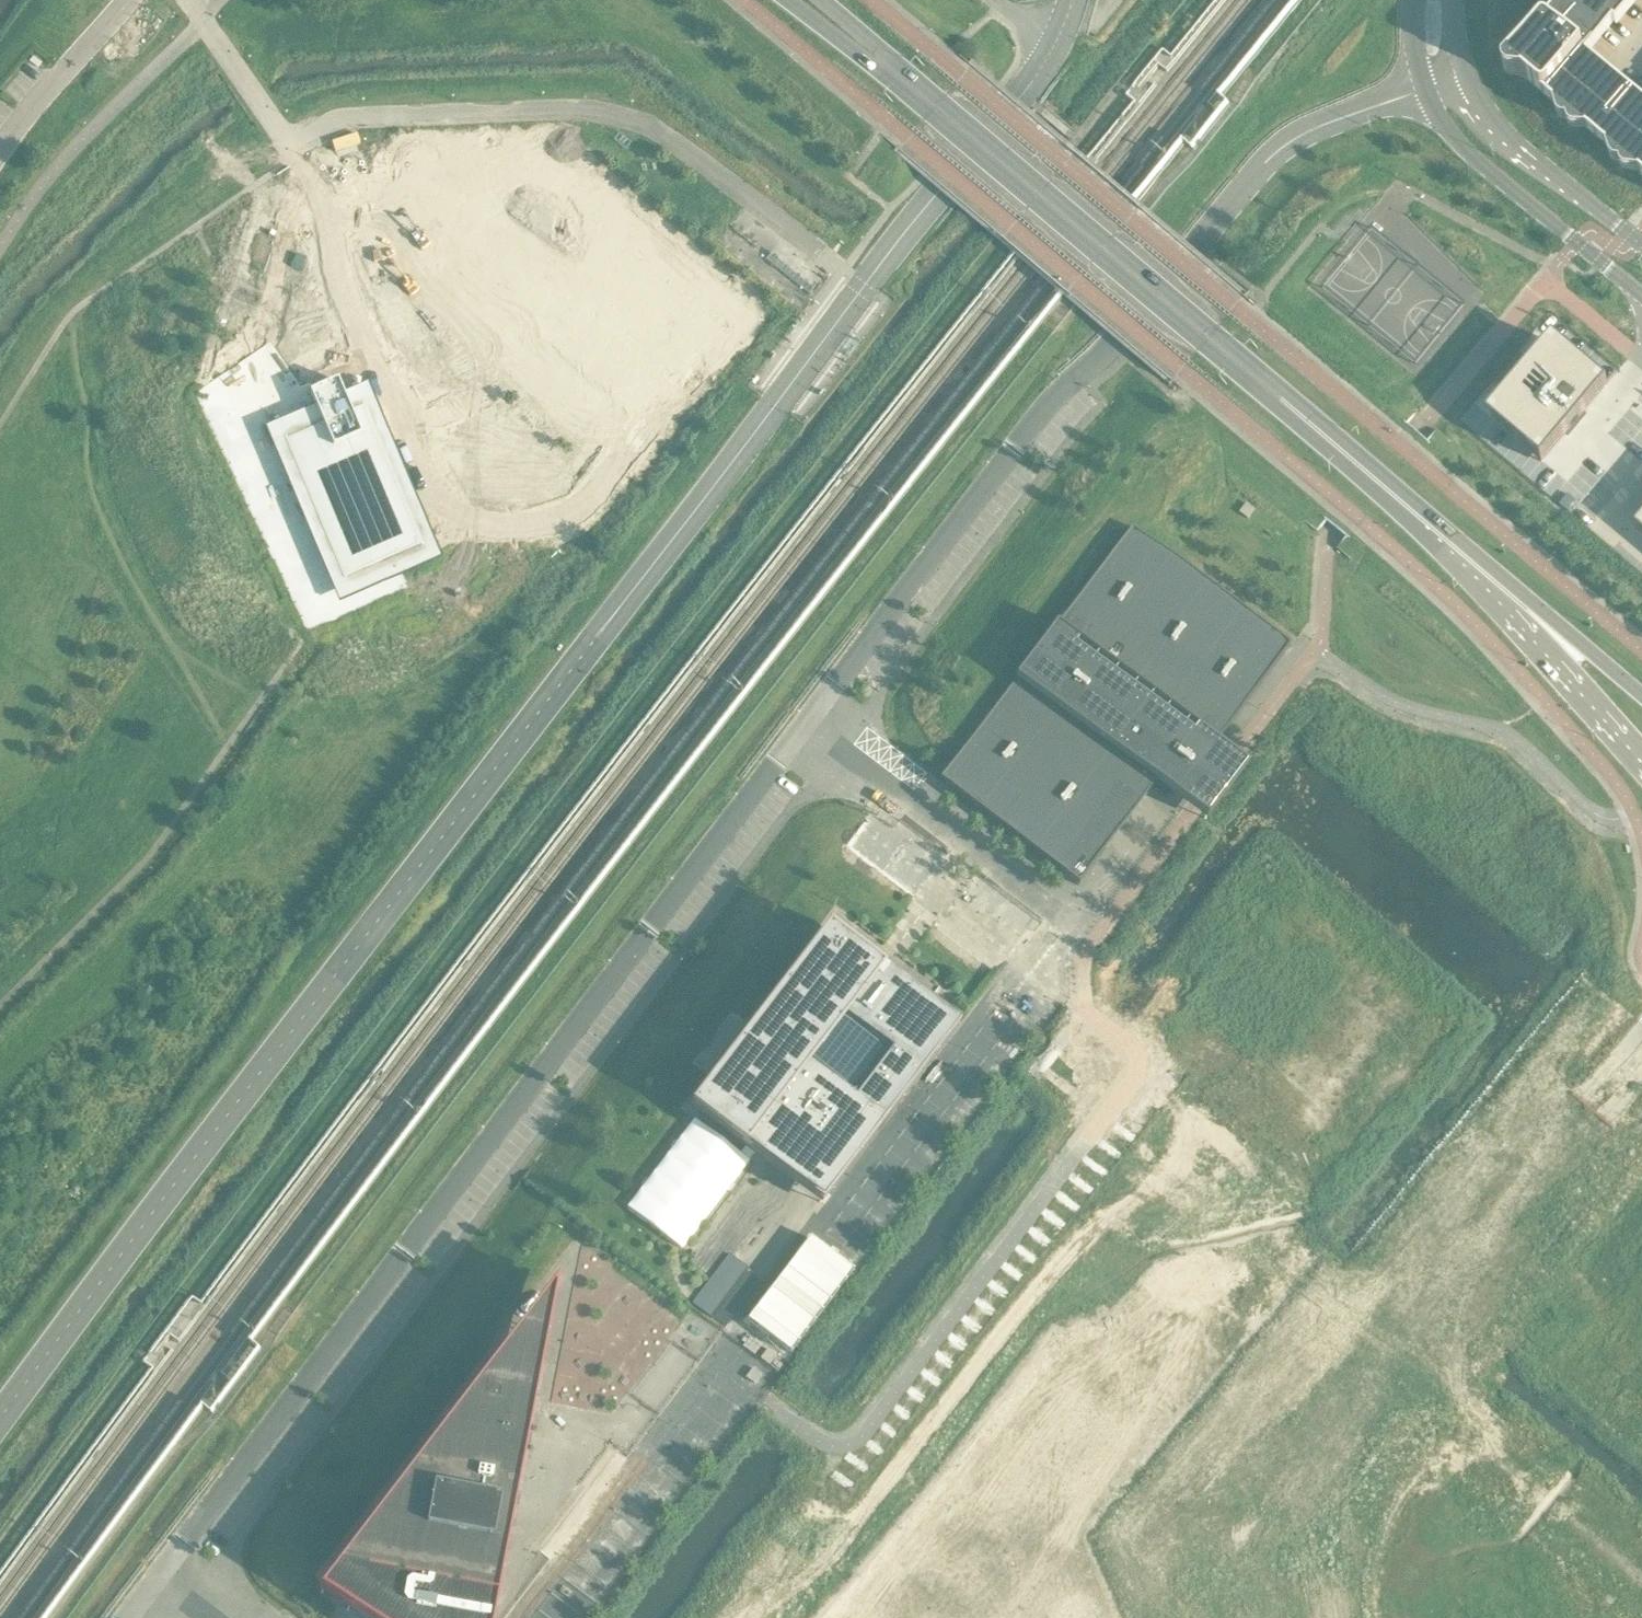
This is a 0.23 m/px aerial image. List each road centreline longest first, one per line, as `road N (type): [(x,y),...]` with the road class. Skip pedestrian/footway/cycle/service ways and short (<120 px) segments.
road 1 (unclassified): [(806,722),(158,1579)]
road 2 (unclassified): [(1426,89),(1311,130),(1273,155),(1038,416),(806,722)]
road 3 (secondary): [(790,0),(1271,404),(1312,425)]
road 4 (secondary): [(1312,425),(1285,392),(822,0)]
road 5 (tertiary): [(1641,1025),(1592,1085),(1533,1135),(1350,1351)]
road 6 (tertiary): [(1397,1389),(1577,1173),(1641,1075)]
road 7 (unclassified): [(806,722),(1091,943)]
road 8 (secondary): [(1426,89),(1446,132),(1484,174),(1641,300)]
road 9 (tertiary): [(1350,1351),(1303,1405),(1251,1488),(1237,1556),(1243,1617)]
road 10 (secondary): [(1516,604),(1312,425)]
road 11 (tertiary): [(1294,1617),(1294,1563),(1318,1487),(1397,1389)]
road 12 (secondary): [(1641,251),(1517,150),(1461,74)]
road 13 (secondary): [(1516,604),(1641,763)]
road 14 (secondary): [(1641,695),(1516,604)]

